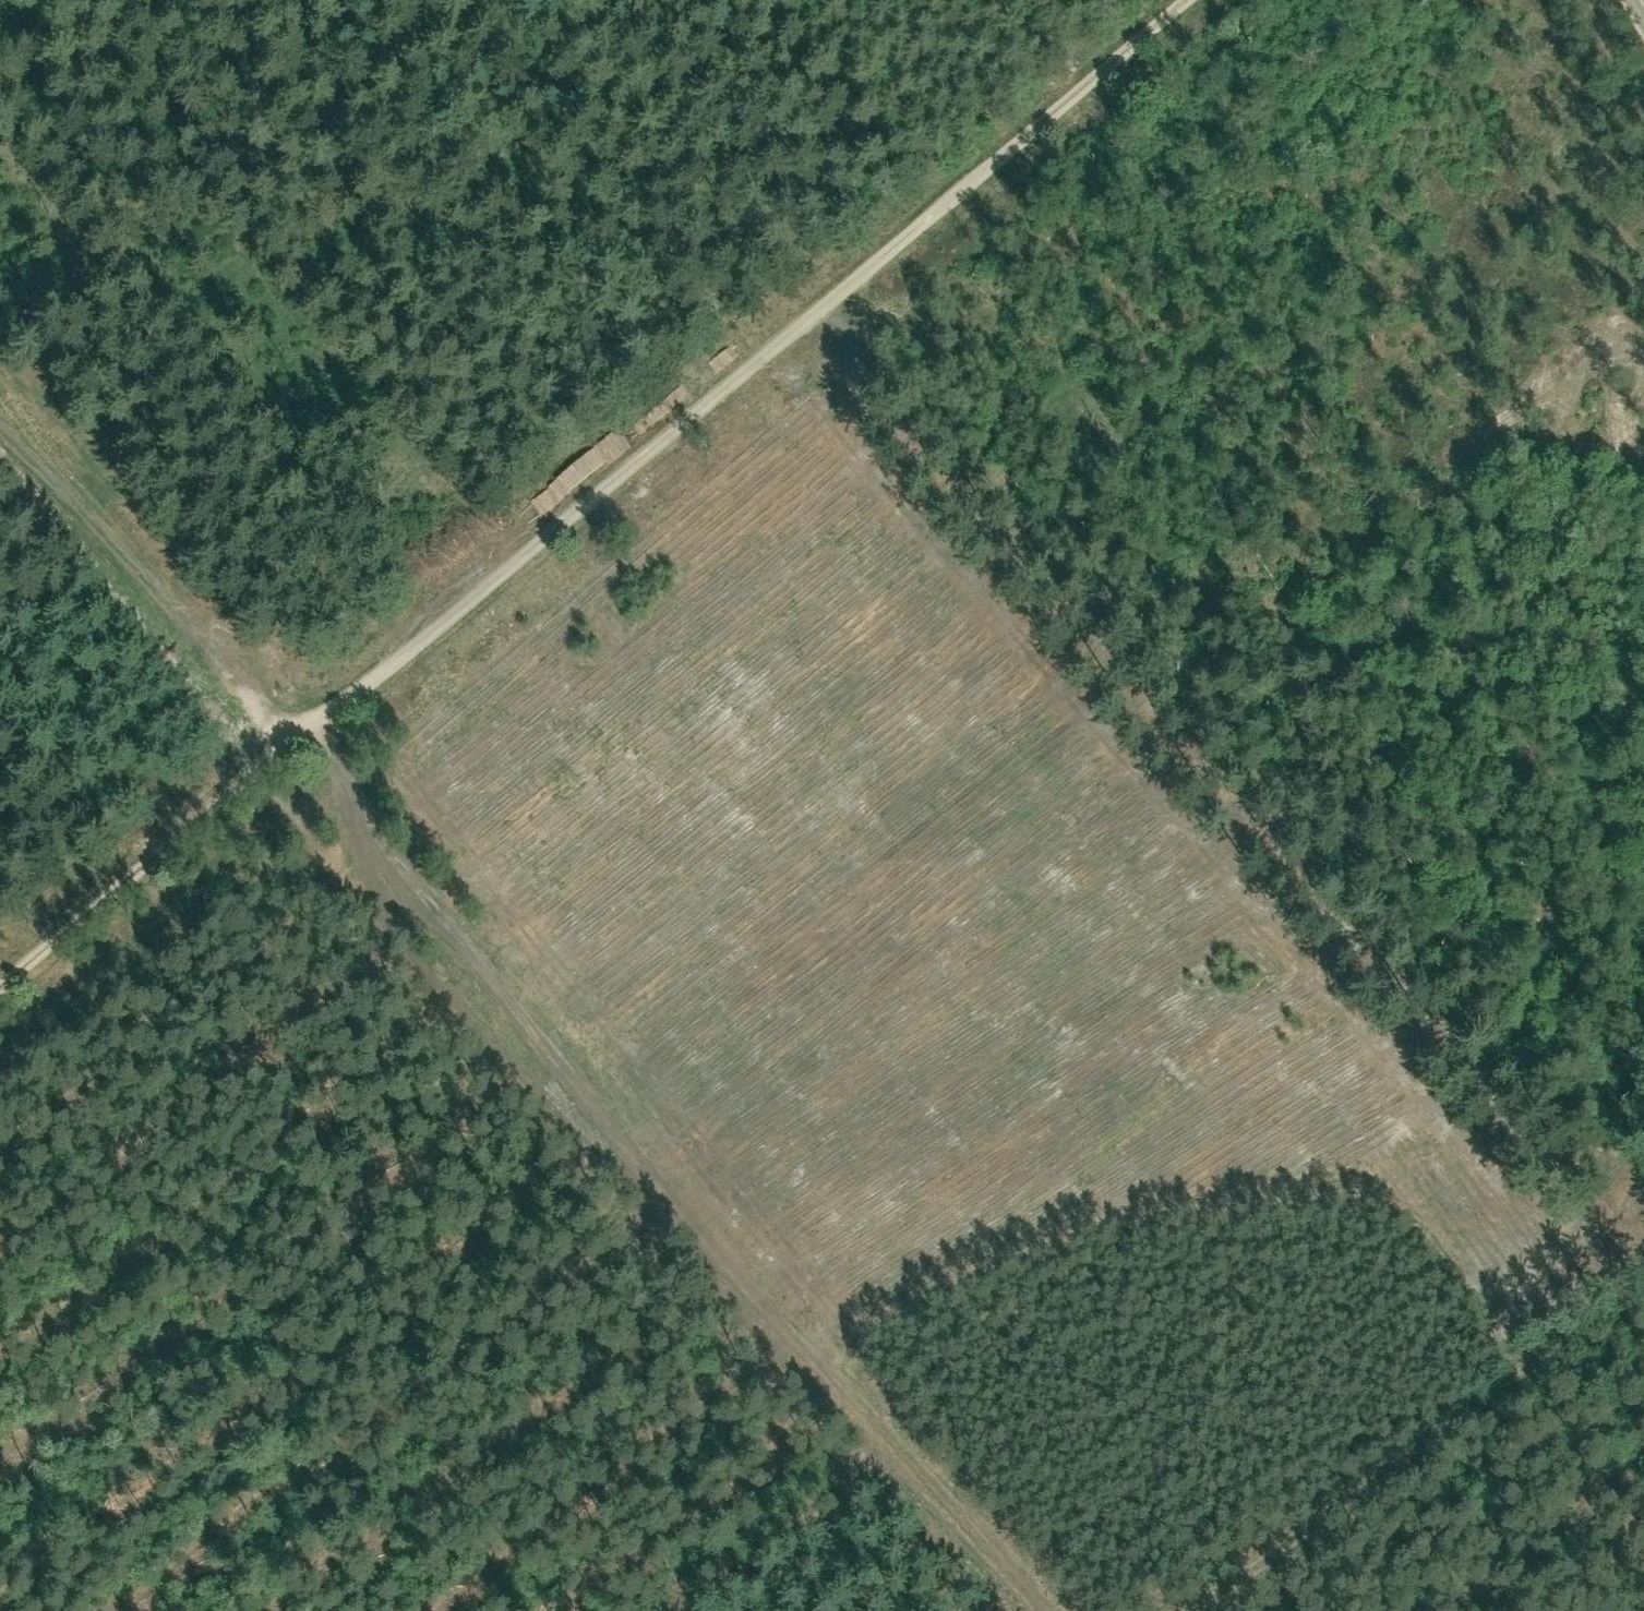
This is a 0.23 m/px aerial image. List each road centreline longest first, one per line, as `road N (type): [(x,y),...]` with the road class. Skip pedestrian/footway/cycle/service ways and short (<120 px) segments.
road 1 (track): [(1049,1610),(0,414)]
road 2 (track): [(1198,0),(0,1010)]
road 3 (track): [(1210,1610),(1643,1290)]

